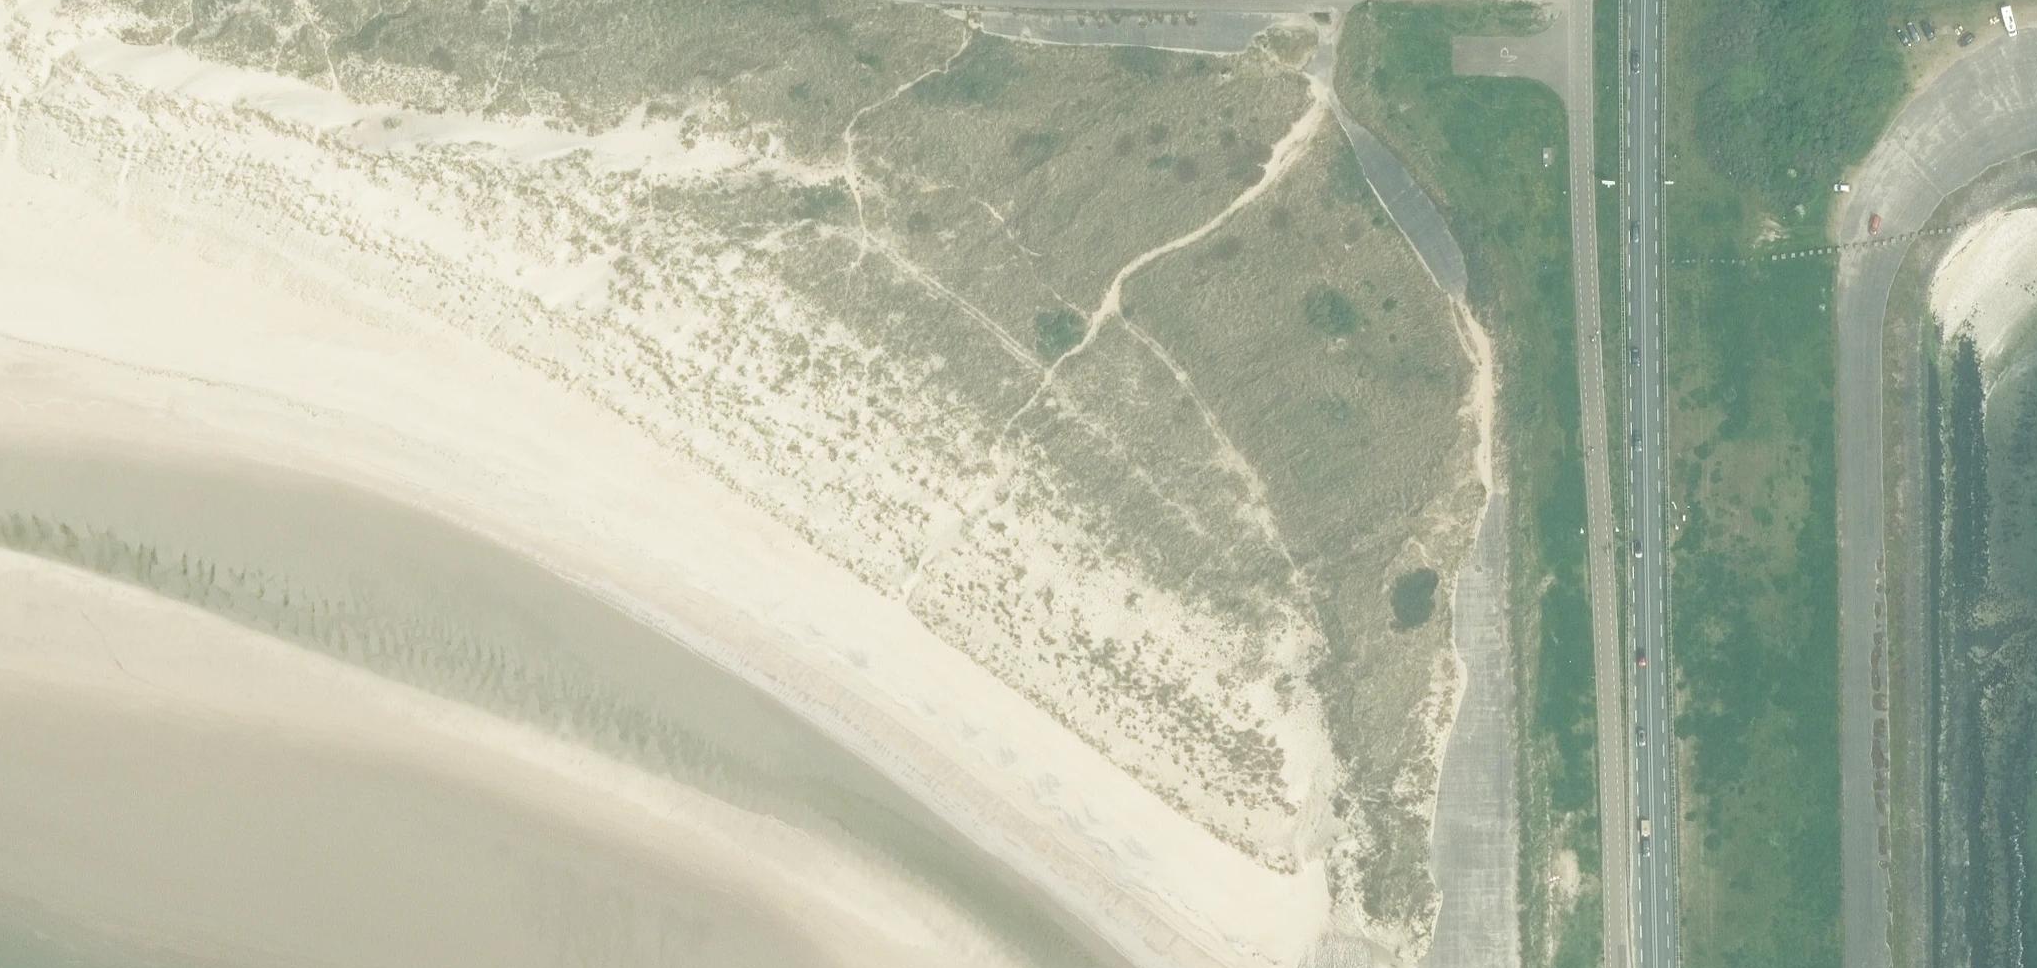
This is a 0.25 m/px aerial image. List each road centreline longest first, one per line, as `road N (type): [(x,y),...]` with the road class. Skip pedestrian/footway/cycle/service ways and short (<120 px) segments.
road 1 (unclassified): [(1616,967),(1580,0)]
road 2 (primary): [(1656,967),(1643,276),(1646,0)]
road 3 (unclassified): [(2036,66),(1933,118),(1877,189),(1875,237)]

